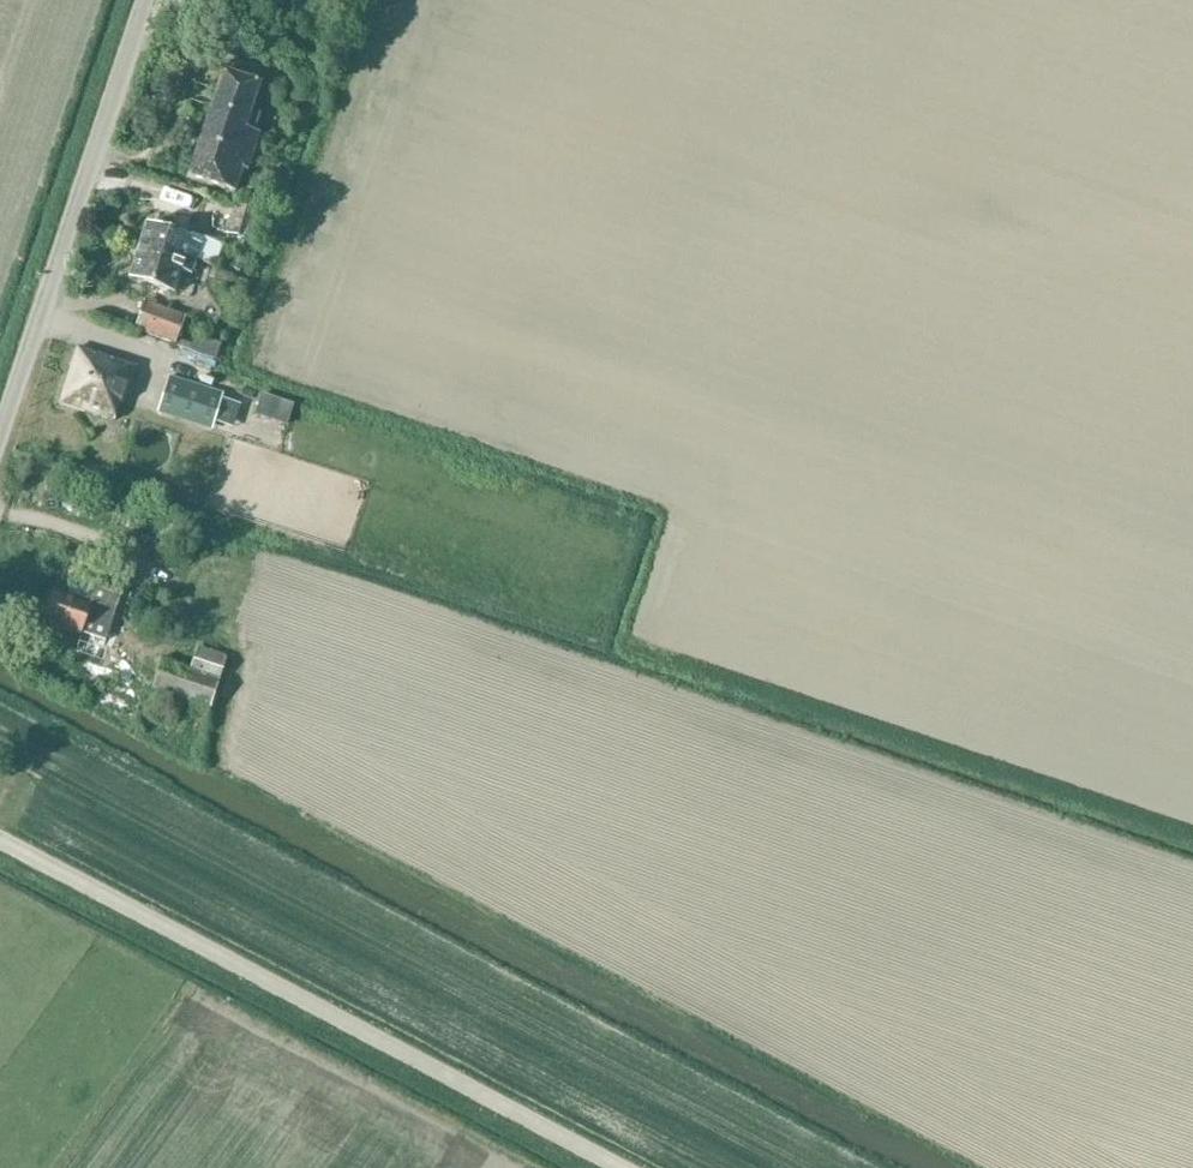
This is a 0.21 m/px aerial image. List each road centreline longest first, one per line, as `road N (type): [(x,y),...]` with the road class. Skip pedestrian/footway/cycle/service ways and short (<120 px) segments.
road 1 (unclassified): [(616,1167),(0,844)]
road 2 (unclassified): [(0,406),(138,0)]

